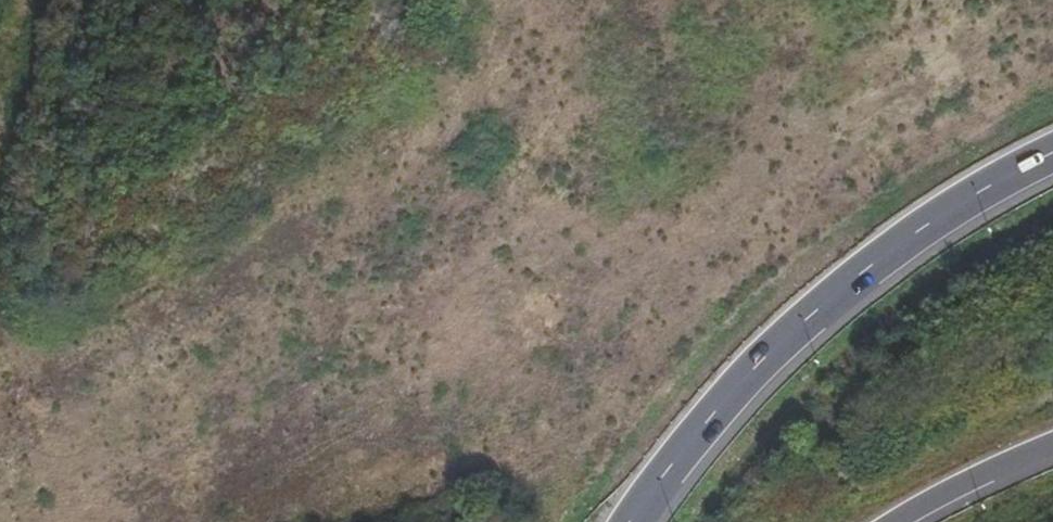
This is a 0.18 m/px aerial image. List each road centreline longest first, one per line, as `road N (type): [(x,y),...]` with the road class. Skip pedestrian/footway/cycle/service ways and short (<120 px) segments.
road 1 (motorway): [(631,521),(717,408),(818,309),(926,226),(1052,150)]
road 2 (motorway): [(890,521),(1052,442)]

